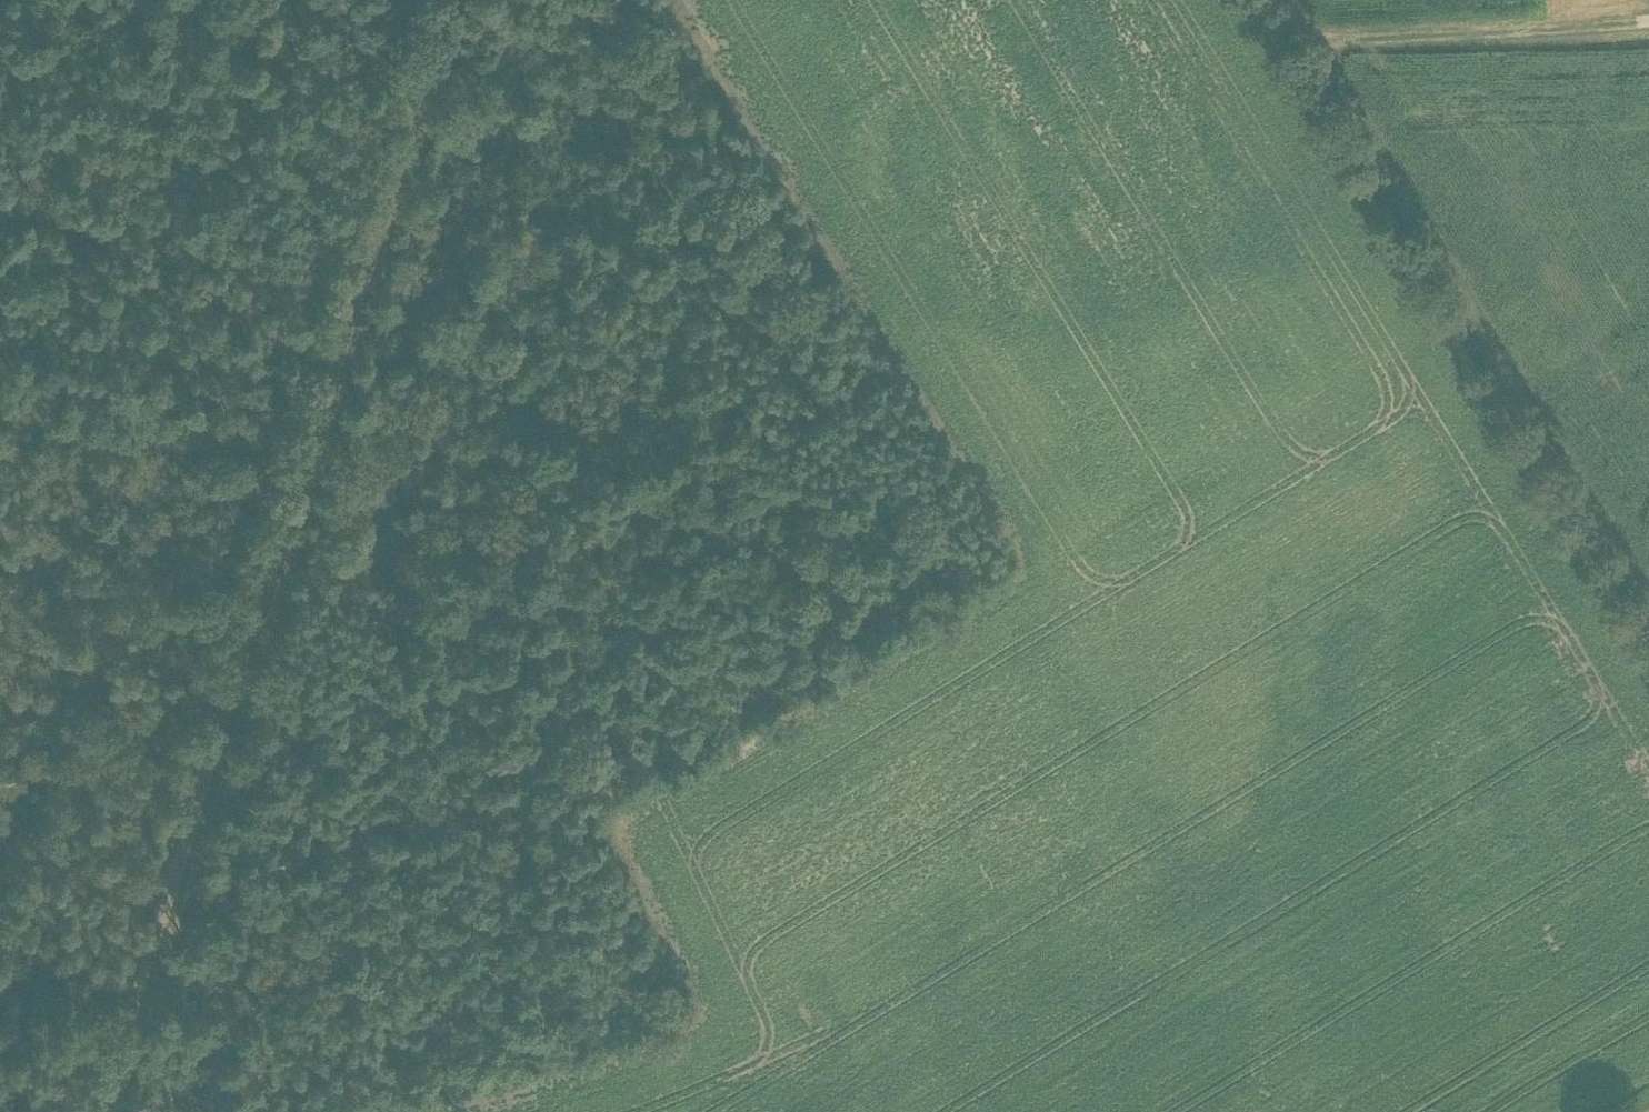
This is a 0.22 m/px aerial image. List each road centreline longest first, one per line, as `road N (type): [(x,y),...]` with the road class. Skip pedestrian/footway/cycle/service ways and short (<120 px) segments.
road 1 (track): [(99,1111),(455,0)]
road 2 (track): [(1284,0),(1648,609)]
road 3 (track): [(0,419),(324,461)]
road 4 (track): [(1309,41),(1630,22)]

